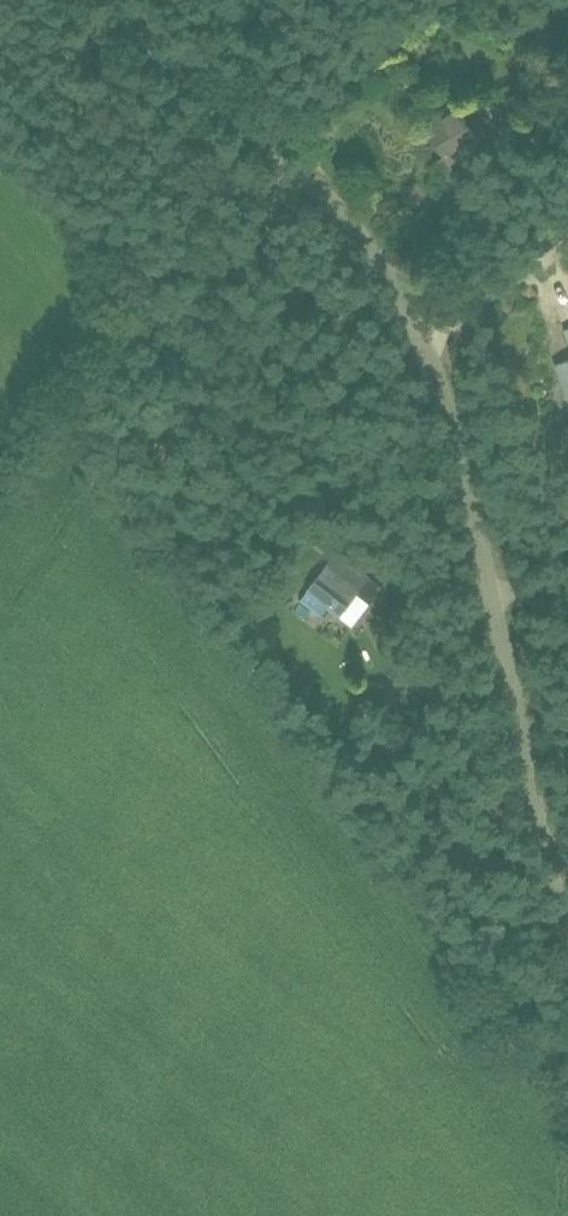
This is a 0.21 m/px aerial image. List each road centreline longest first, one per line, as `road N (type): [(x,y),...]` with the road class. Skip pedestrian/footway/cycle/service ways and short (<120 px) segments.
road 1 (unclassified): [(567,943),(441,371),(394,288),(299,175),(103,0)]

